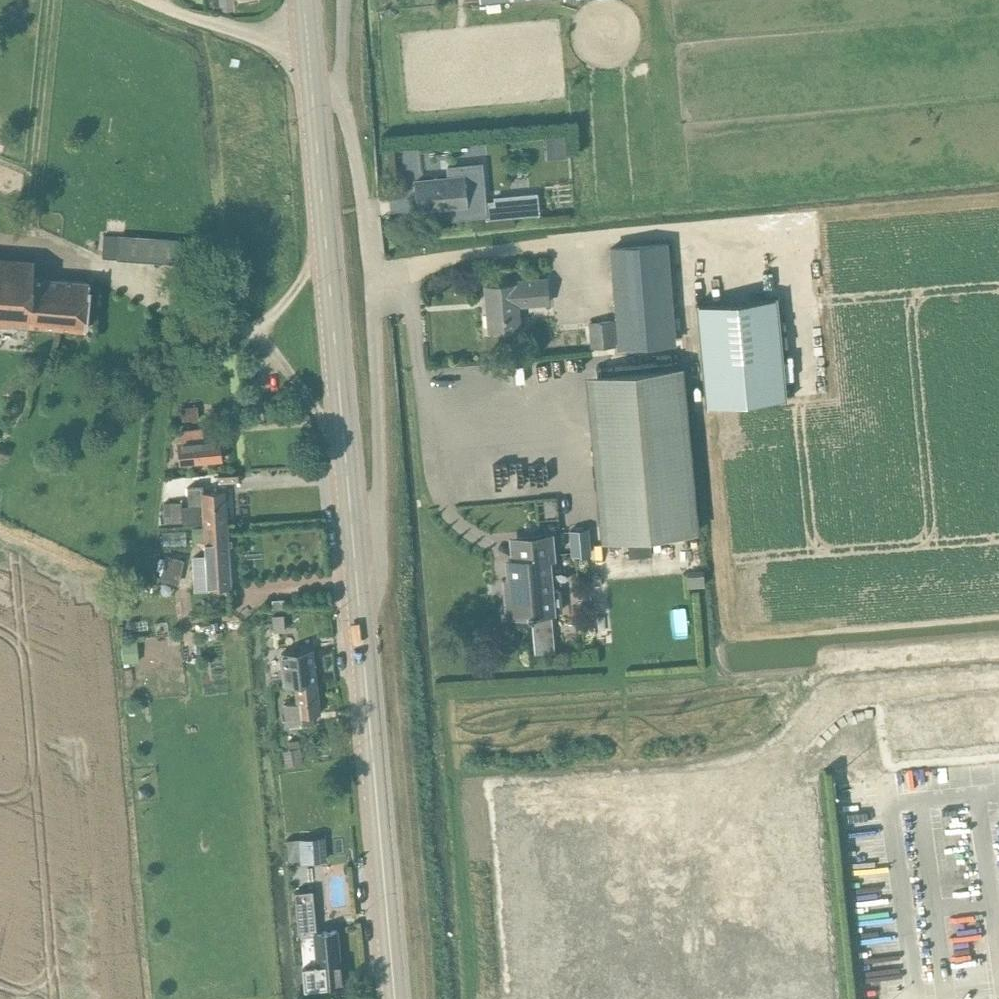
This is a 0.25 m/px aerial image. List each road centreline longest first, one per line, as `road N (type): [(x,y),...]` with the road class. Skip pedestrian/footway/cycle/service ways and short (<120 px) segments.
road 1 (tertiary): [(394,998),(303,0)]
road 2 (track): [(307,41),(220,27),(145,0)]

